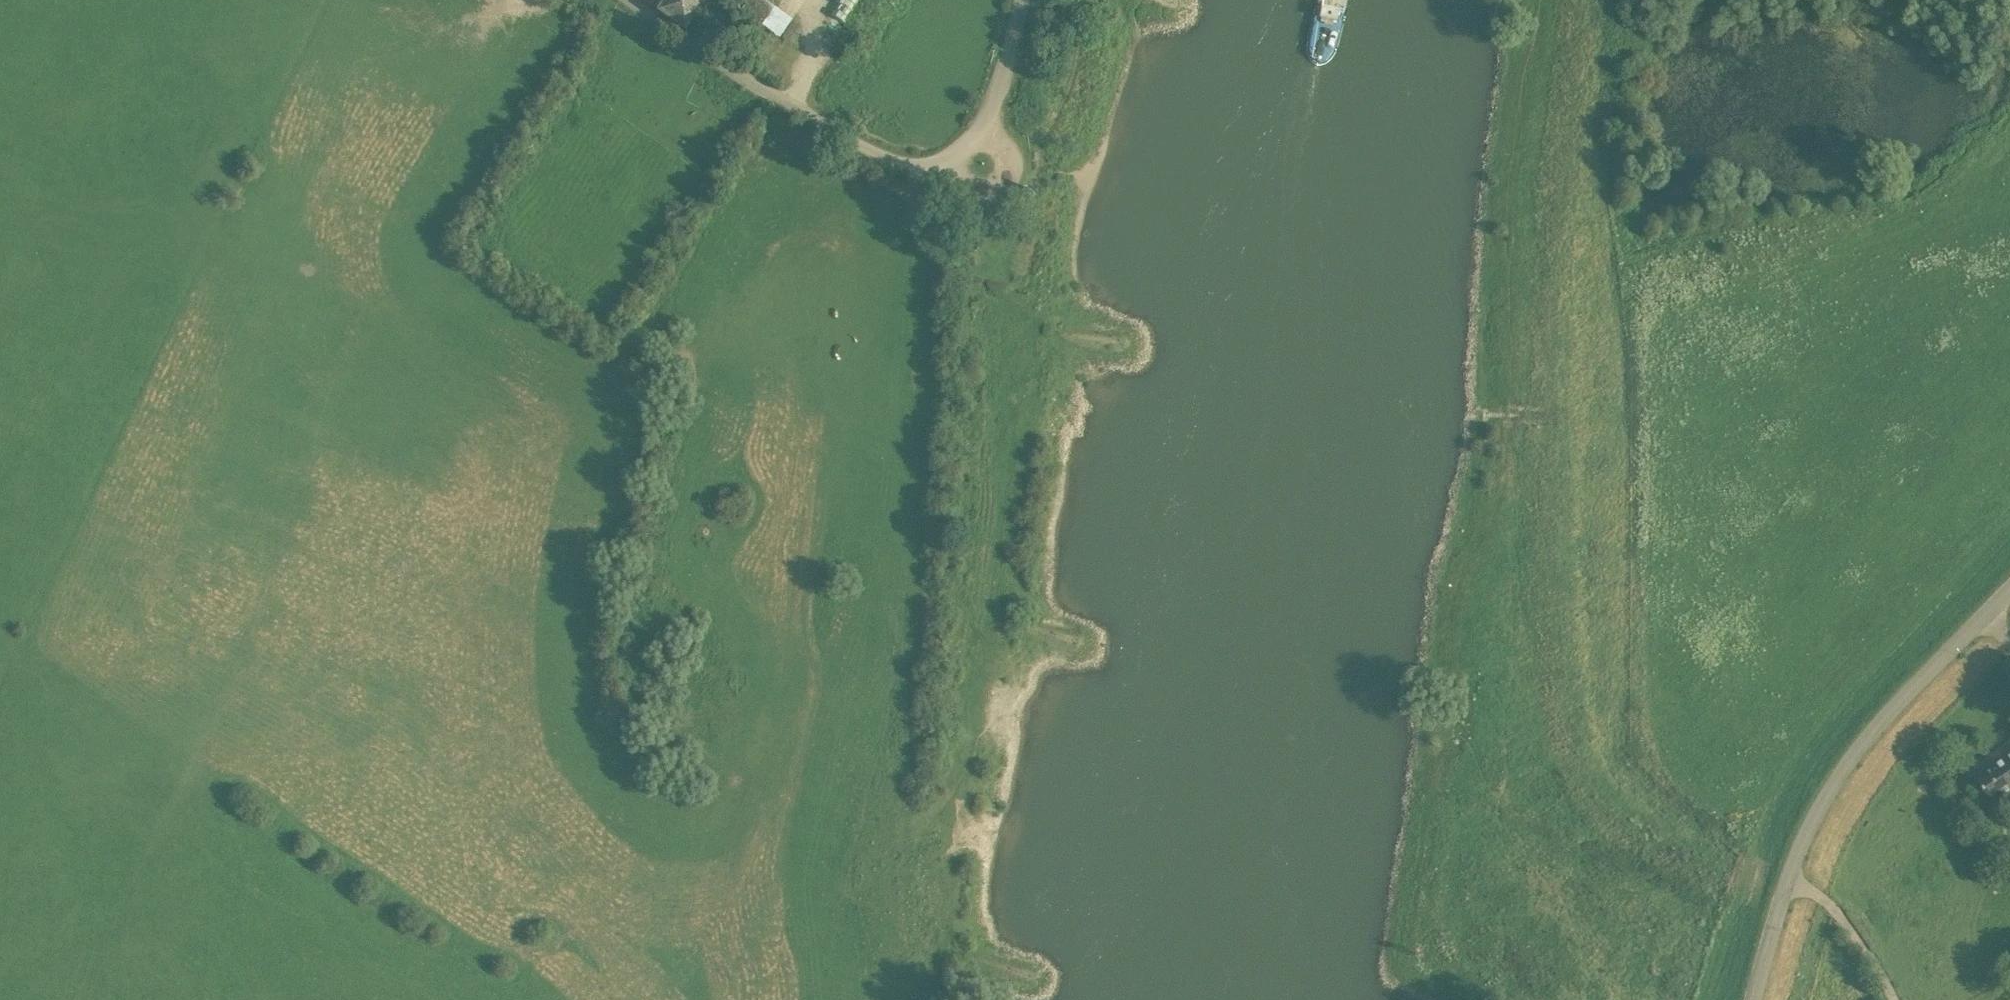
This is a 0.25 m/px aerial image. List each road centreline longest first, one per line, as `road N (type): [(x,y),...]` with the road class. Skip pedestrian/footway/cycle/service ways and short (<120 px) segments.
road 1 (unclassified): [(1018,0),(990,105),(949,159),(903,166),(807,117),(623,0)]
road 2 (unclassified): [(1751,999),(1785,878),(1832,776),(2009,591)]

